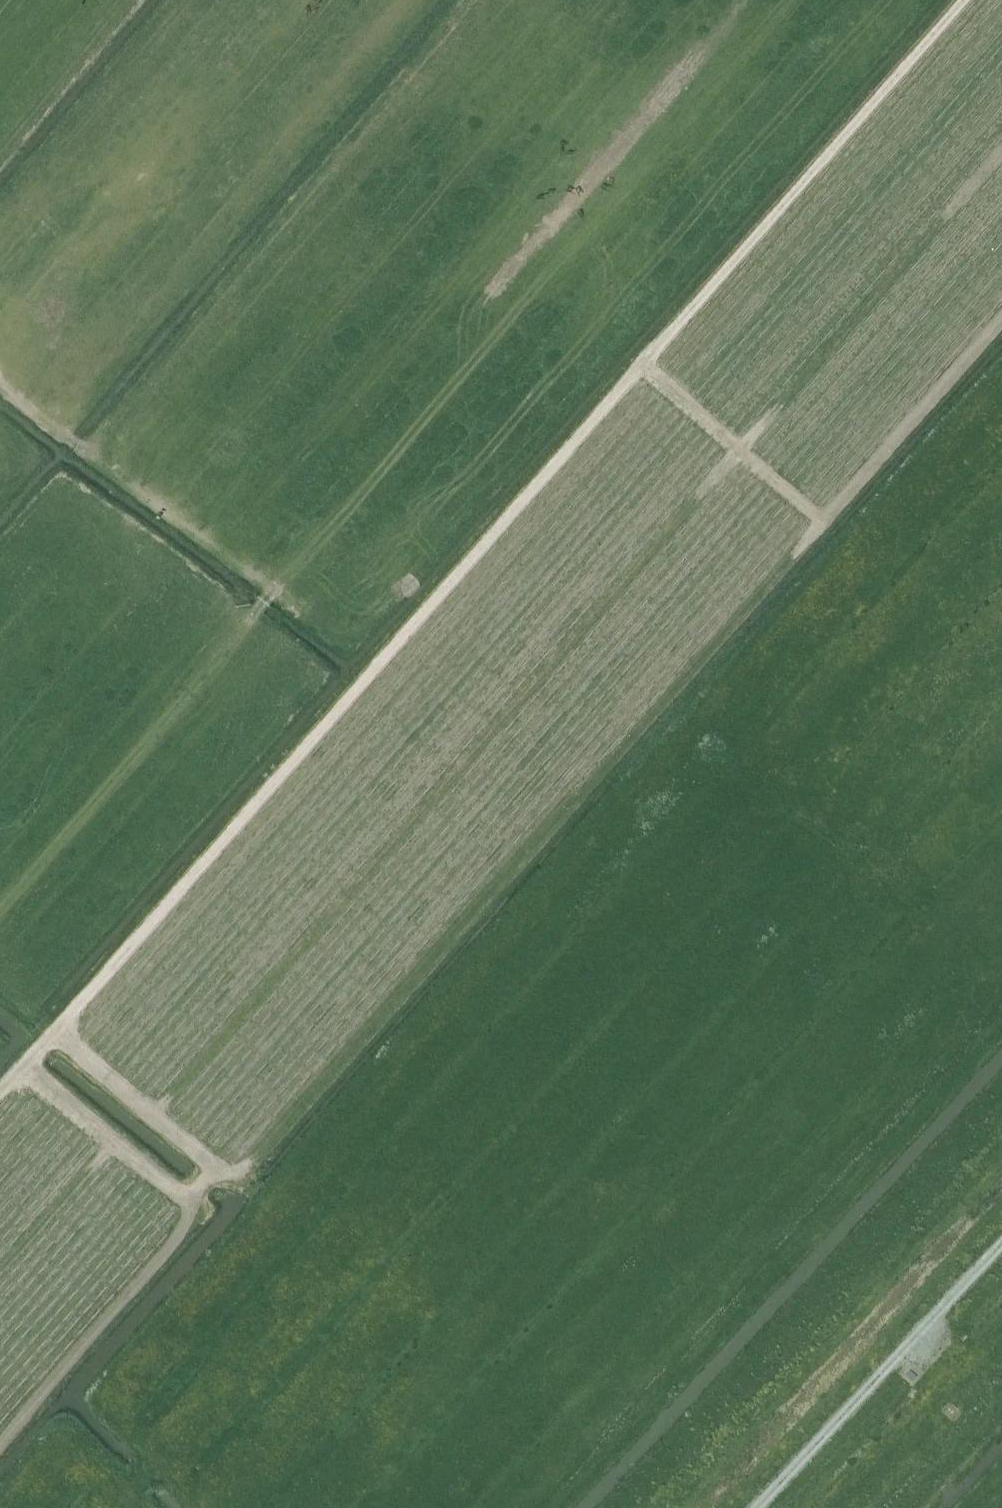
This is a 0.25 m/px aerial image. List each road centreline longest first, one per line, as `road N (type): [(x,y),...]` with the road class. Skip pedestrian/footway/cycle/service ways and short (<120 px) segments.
road 1 (track): [(250,619),(274,591),(0,380)]

